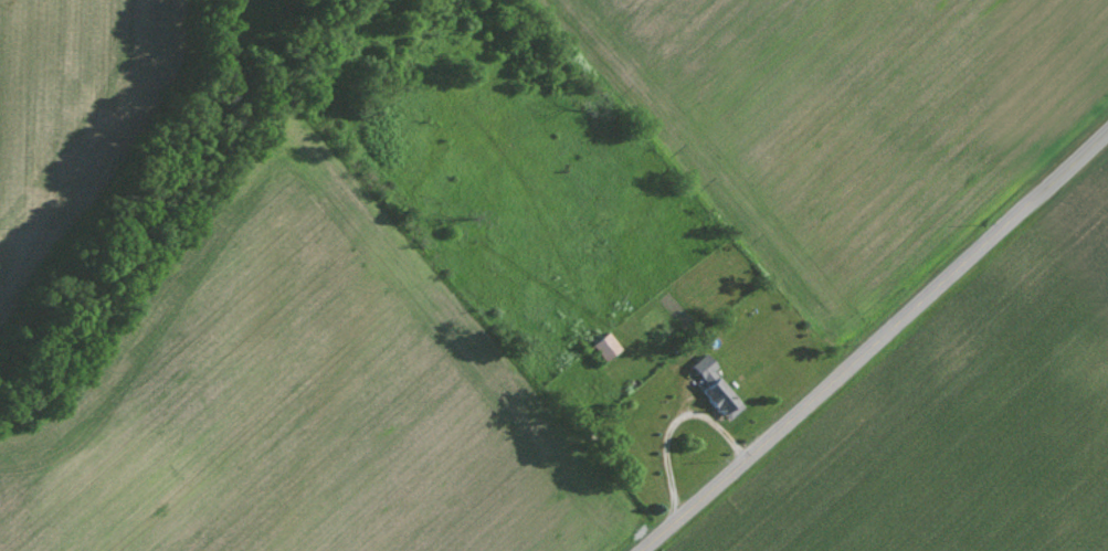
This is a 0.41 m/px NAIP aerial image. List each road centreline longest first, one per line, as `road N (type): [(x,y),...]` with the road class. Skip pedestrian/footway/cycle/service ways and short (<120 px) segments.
road 1 (residential): [(643,550),(1107,128)]

